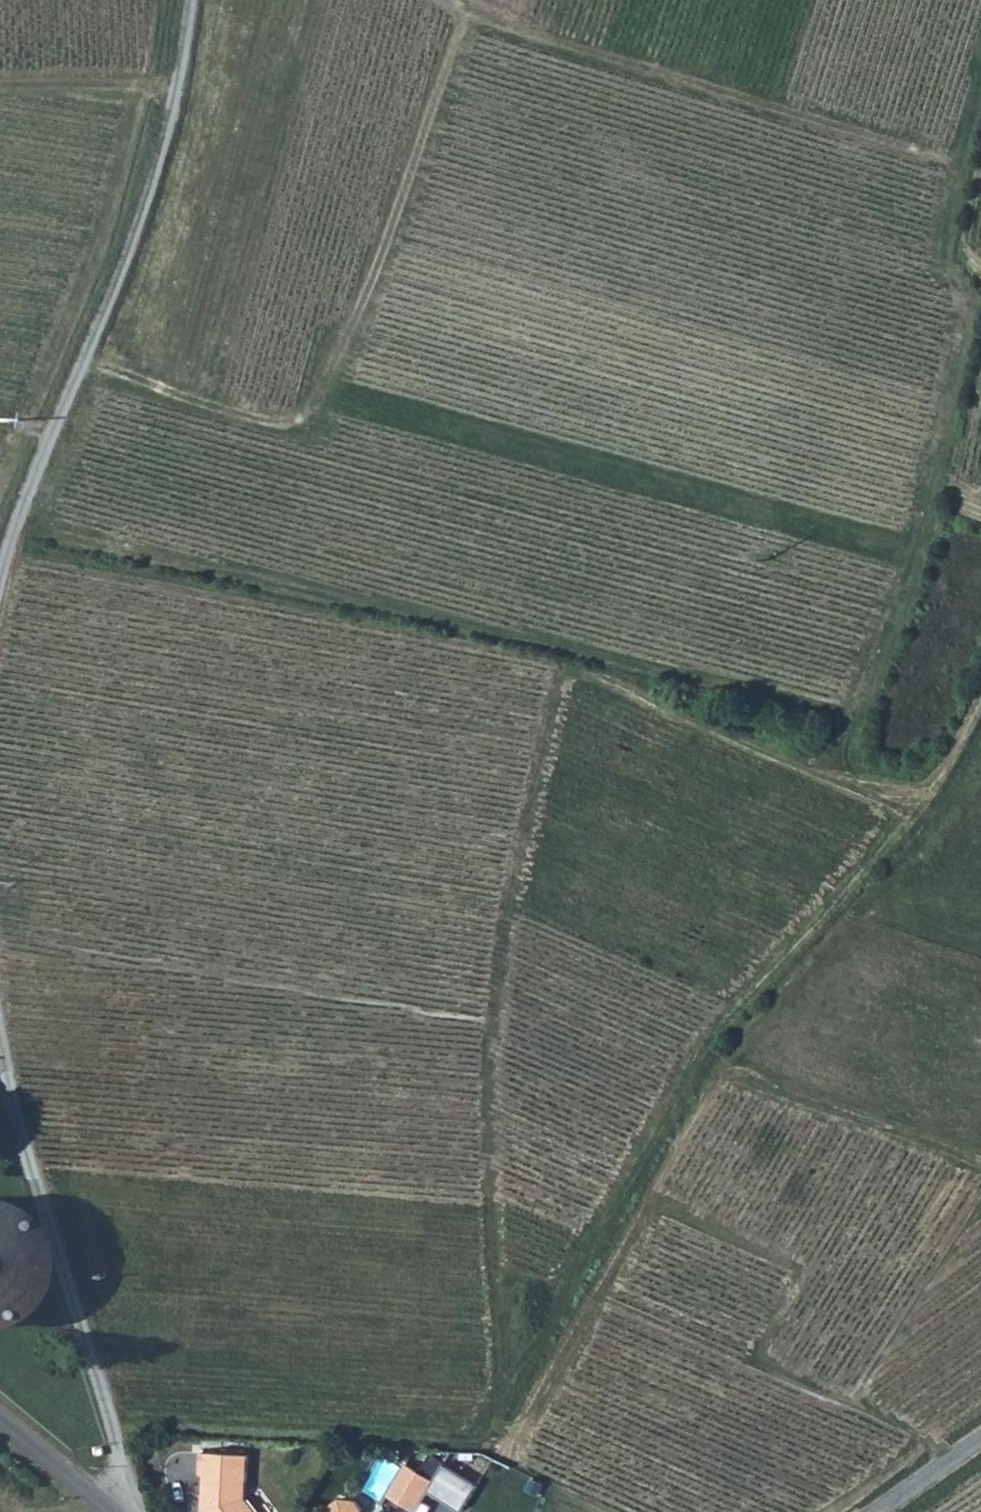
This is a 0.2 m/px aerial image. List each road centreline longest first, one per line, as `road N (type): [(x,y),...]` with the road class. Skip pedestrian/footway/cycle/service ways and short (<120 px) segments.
road 1 (track): [(457,0),(860,129),(951,168),(937,249),(955,265),(980,269)]
road 2 (track): [(0,572),(143,219),(181,101),(196,0)]
road 3 (track): [(134,1511),(118,1417),(37,1171),(0,1023)]
road 4 (track): [(980,752),(885,909),(980,950)]
road 5 (residential): [(0,1419),(110,1511)]
road 6 (residential): [(980,1437),(876,1511)]

